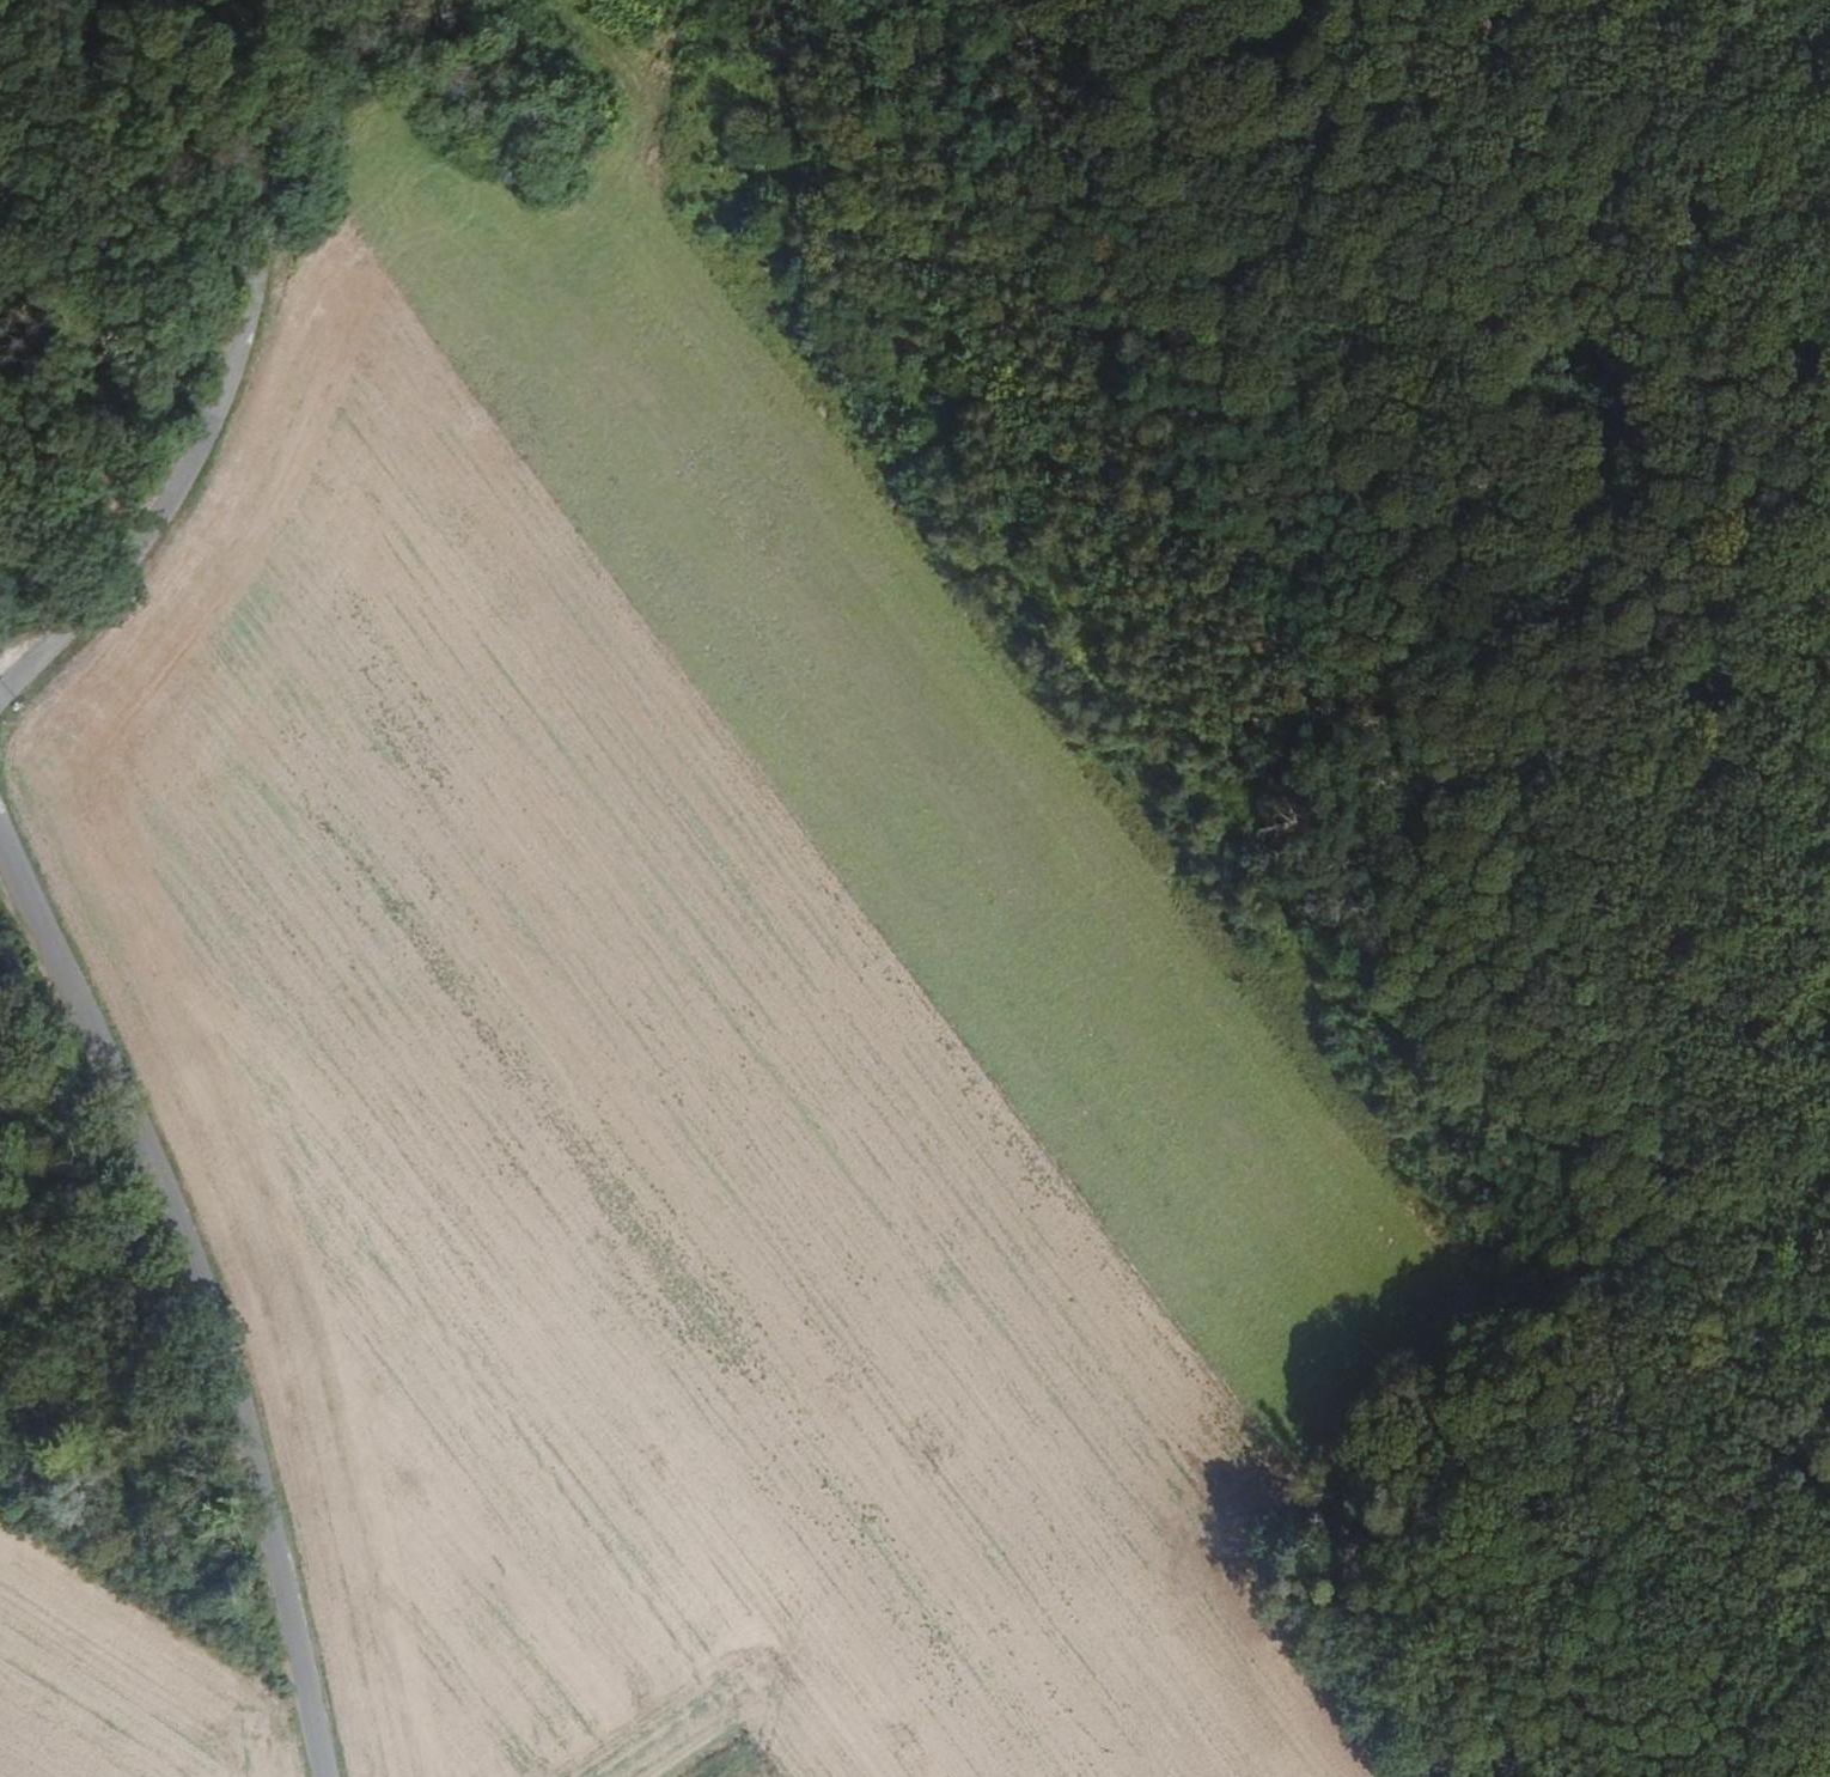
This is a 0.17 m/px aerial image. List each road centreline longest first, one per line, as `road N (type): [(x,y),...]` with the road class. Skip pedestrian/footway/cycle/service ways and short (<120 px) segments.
road 1 (tertiary): [(329,1776),(190,1243),(0,854)]
road 2 (tertiary): [(288,0),(316,158),(223,398),(142,546),(0,698)]

